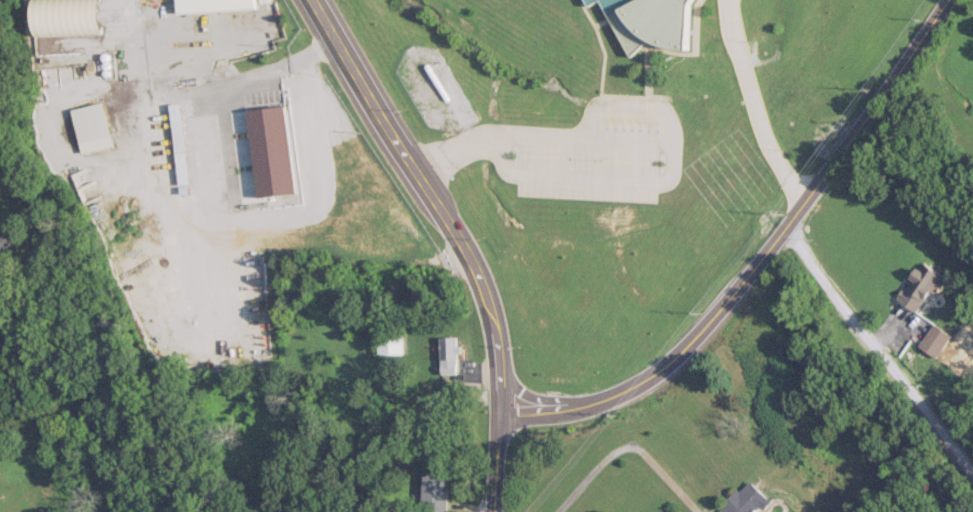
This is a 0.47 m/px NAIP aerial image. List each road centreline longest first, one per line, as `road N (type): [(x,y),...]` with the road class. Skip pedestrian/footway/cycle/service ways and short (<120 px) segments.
road 1 (tertiary): [(496,406),(598,399),(666,363),(787,227),(942,0)]
road 2 (secondary): [(491,511),(496,339),(480,280),(318,0)]
road 3 (residential): [(972,468),(787,227)]

